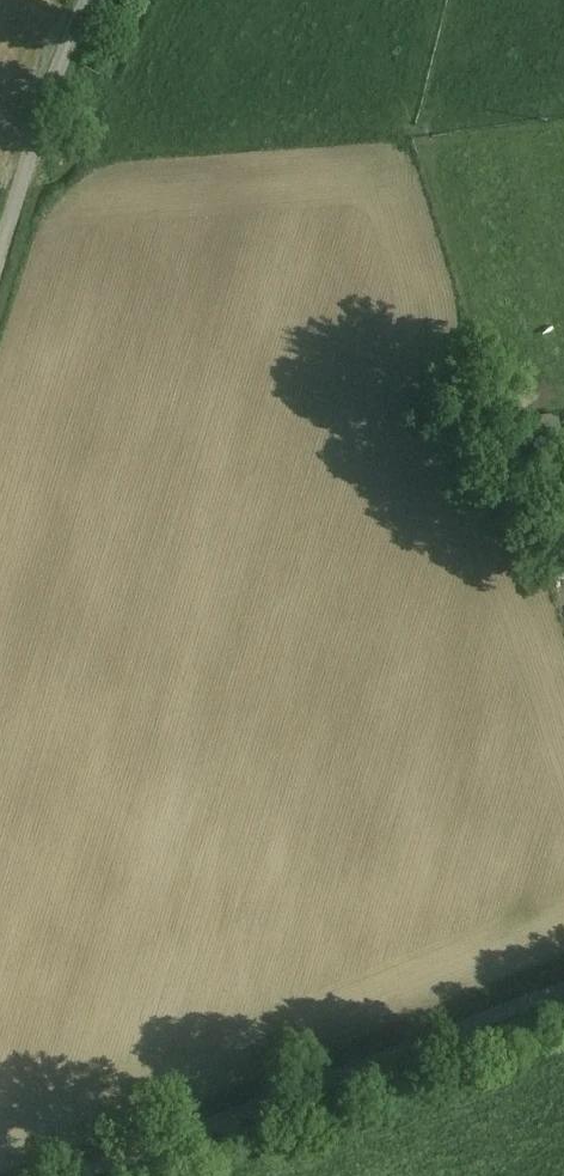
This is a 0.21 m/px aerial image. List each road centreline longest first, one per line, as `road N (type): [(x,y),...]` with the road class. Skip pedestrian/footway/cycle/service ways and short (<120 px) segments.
road 1 (unclassified): [(52,1175),(563,977)]
road 2 (unclassified): [(93,0),(0,249)]

